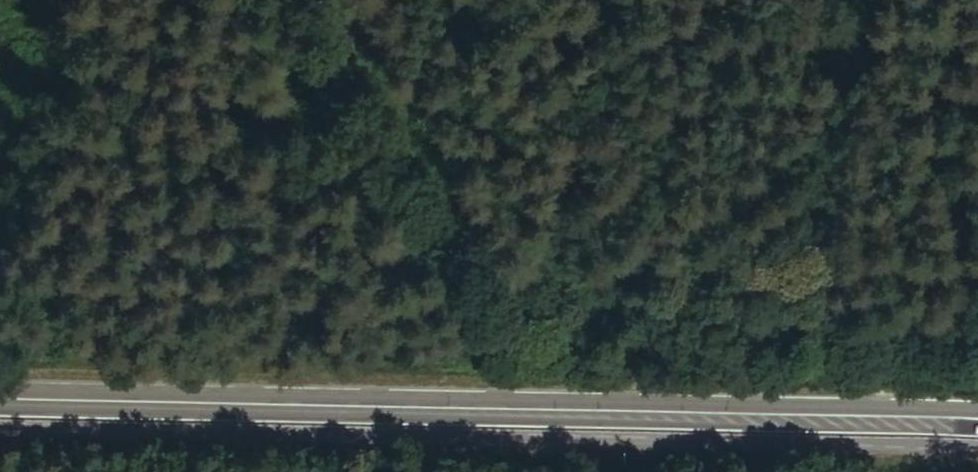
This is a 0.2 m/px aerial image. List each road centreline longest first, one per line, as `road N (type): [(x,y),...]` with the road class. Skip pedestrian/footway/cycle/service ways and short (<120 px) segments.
road 1 (primary): [(556,417),(0,393)]
road 2 (primary): [(556,417),(977,444)]
road 3 (primary): [(977,408),(556,417)]
road 4 (track): [(331,0),(348,33),(470,0)]

